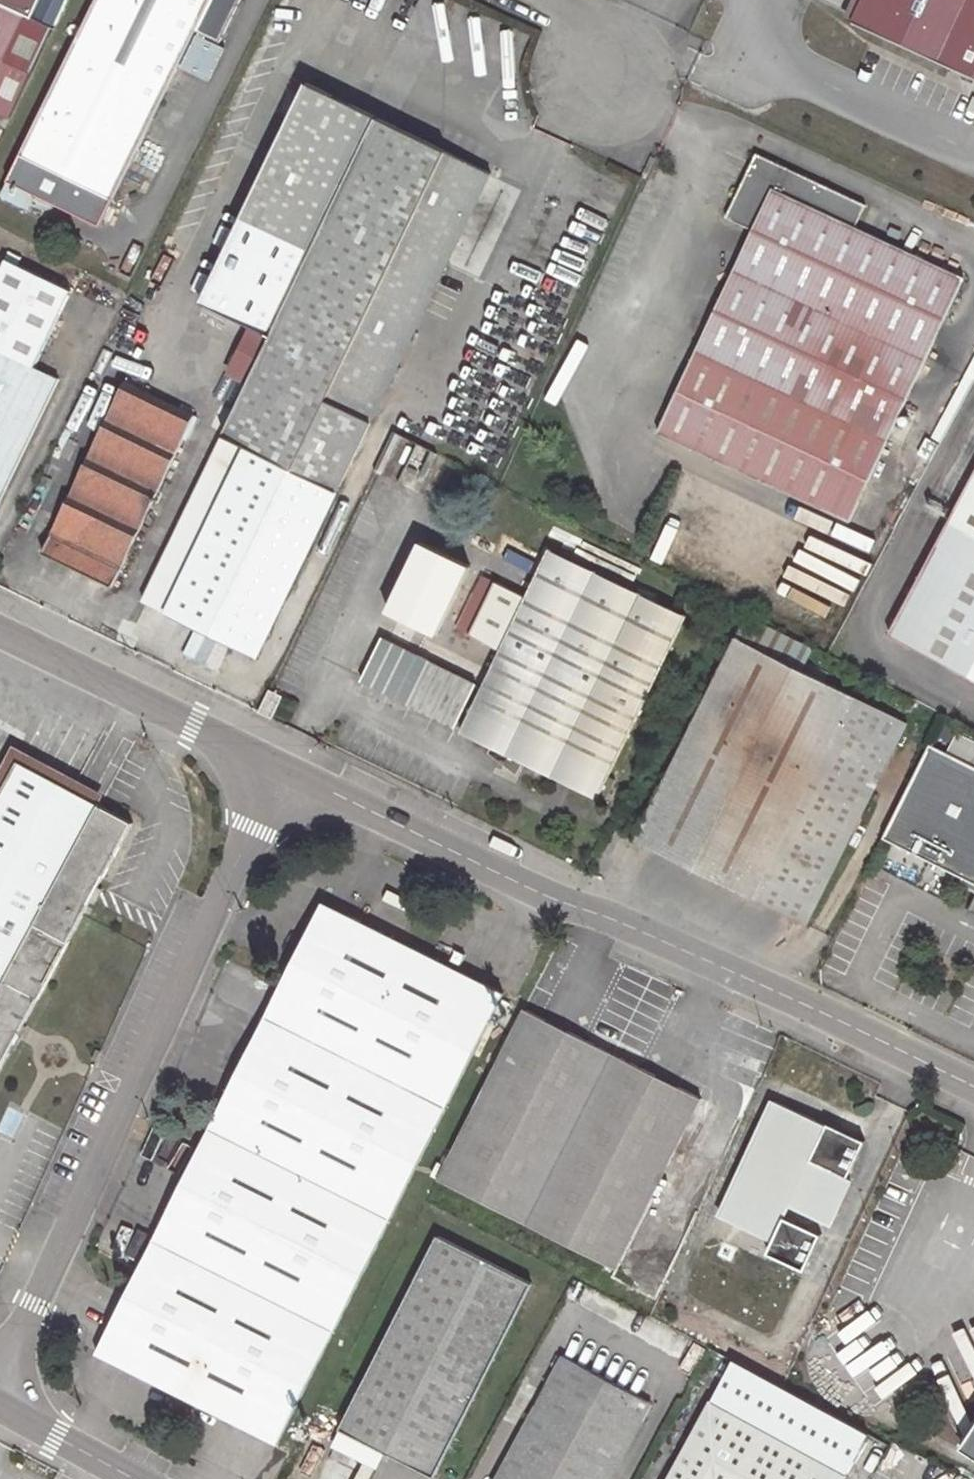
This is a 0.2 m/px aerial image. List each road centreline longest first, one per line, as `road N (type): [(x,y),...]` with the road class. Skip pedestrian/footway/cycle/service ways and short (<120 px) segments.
road 1 (unclassified): [(268,772),(915,1058)]
road 2 (unclassified): [(268,772),(0,1379)]
road 3 (unclassified): [(0,635),(268,772)]
road 4 (unclassified): [(131,1478),(0,1408)]

